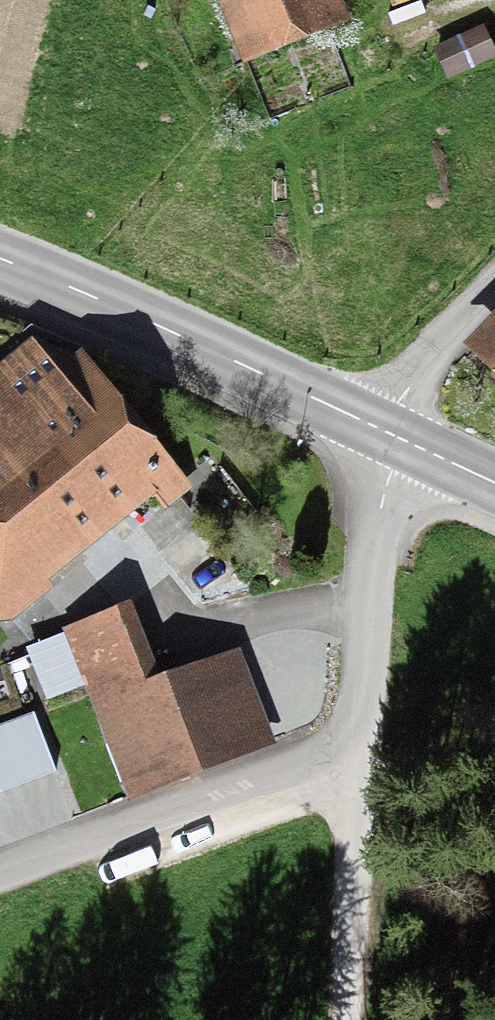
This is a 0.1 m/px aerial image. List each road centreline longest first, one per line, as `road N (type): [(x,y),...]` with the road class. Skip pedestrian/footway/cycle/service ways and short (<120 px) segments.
road 1 (residential): [(0,882),(354,758),(392,435)]
road 2 (secondary): [(392,435),(0,259)]
road 3 (track): [(342,1019),(354,758)]
road 4 (track): [(392,435),(436,352),(494,285)]

